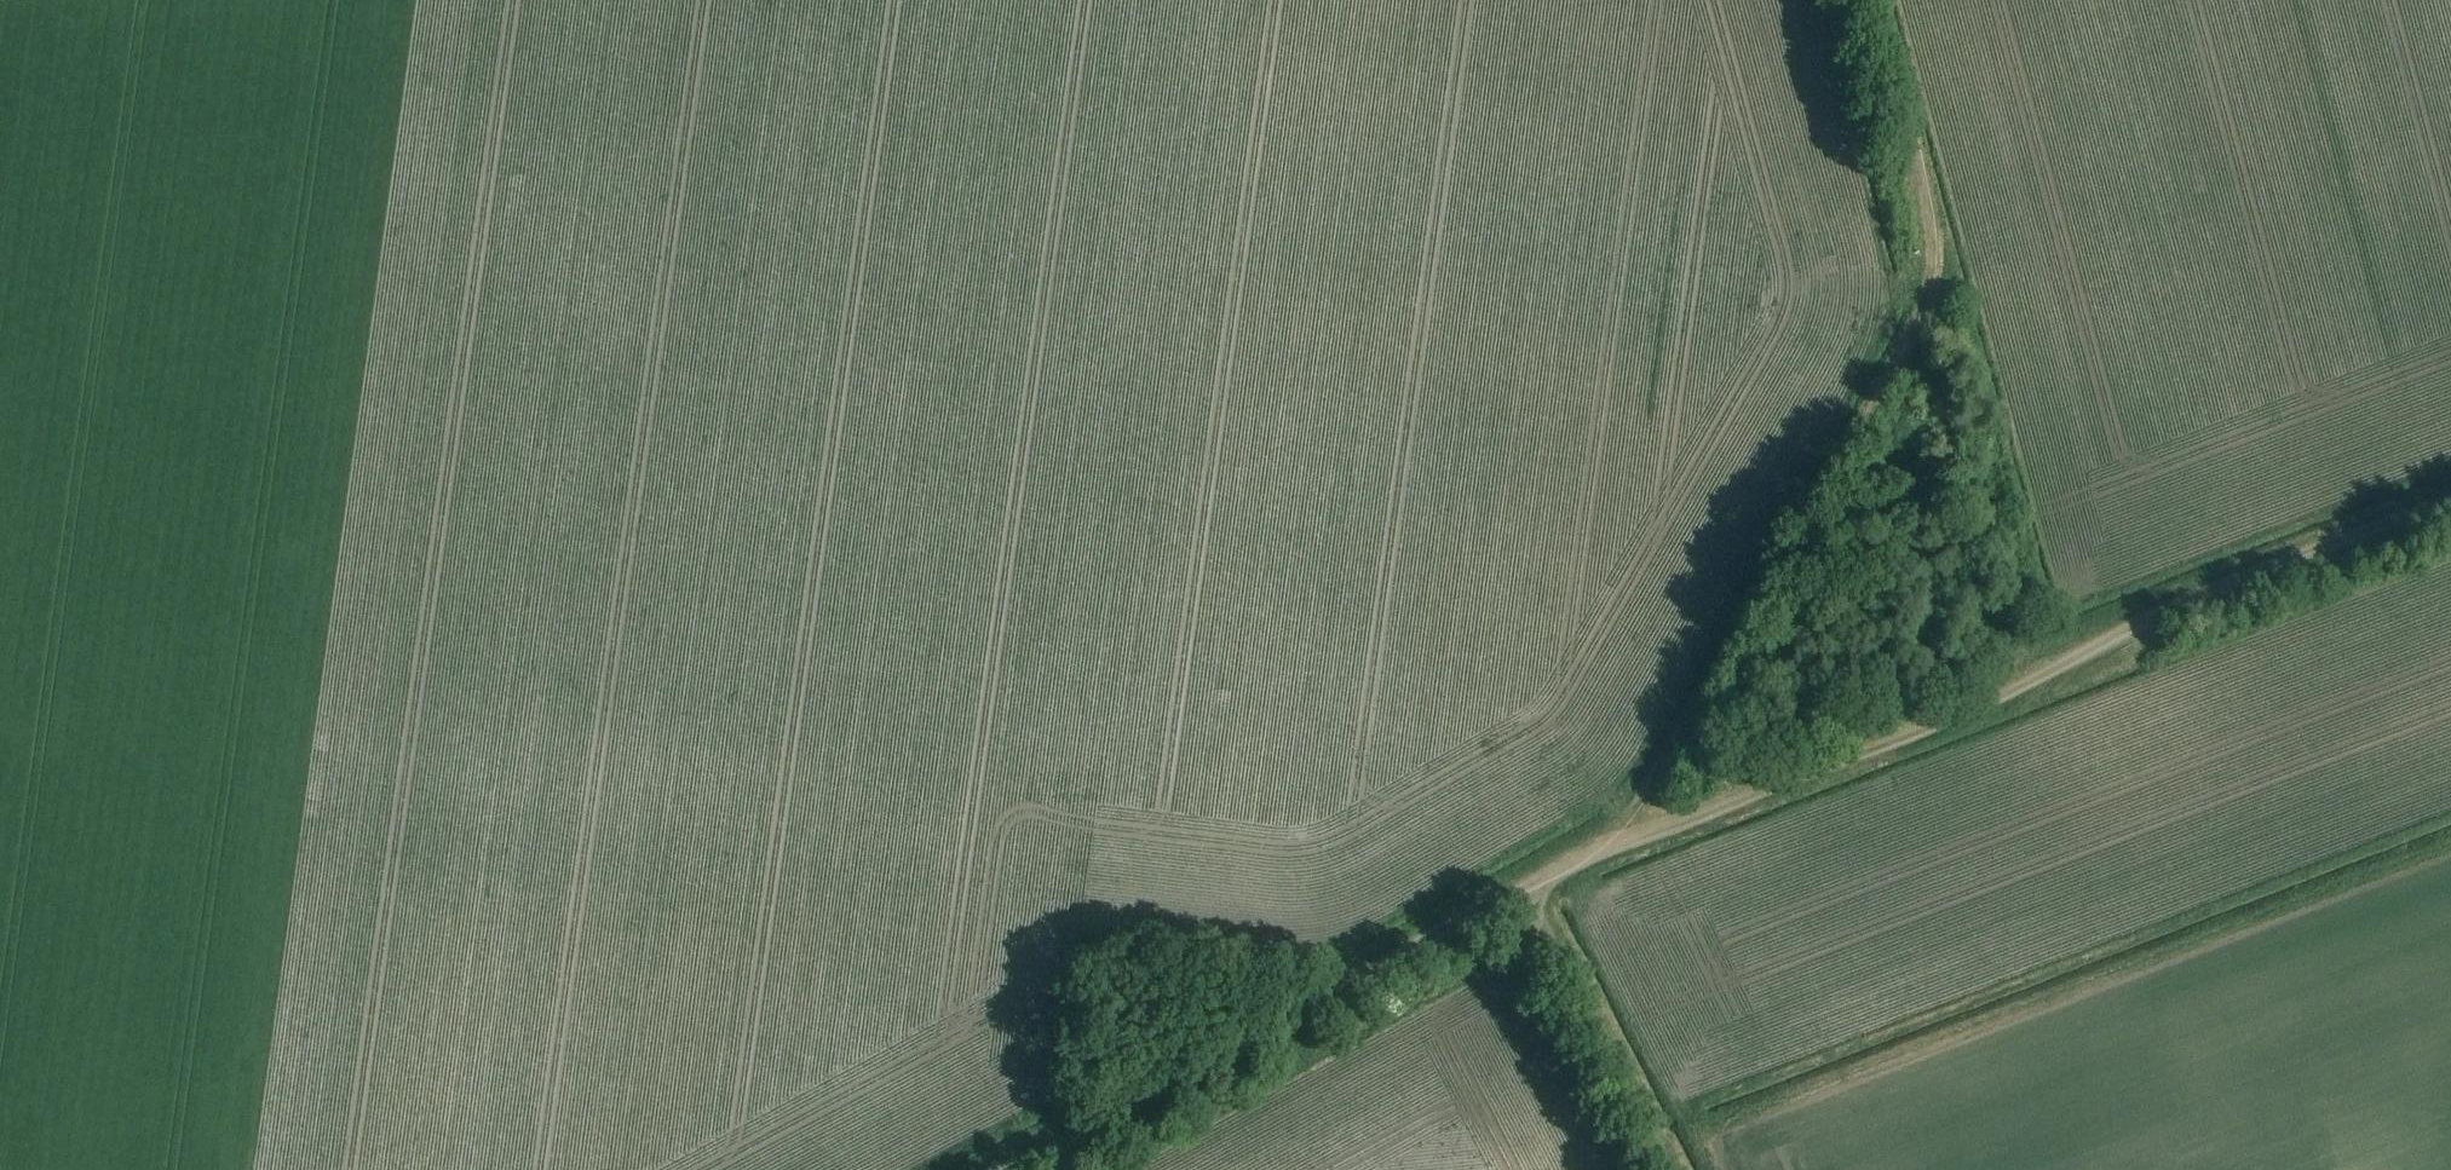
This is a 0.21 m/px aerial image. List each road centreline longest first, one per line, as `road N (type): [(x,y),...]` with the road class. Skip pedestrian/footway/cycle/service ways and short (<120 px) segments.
road 1 (track): [(1636,835),(1924,313),(1933,215),(1876,0)]
road 2 (track): [(1636,835),(1807,774),(1973,707),(2135,627),(2450,506)]
road 3 (track): [(1015,1169),(1254,1047),(1532,884)]

